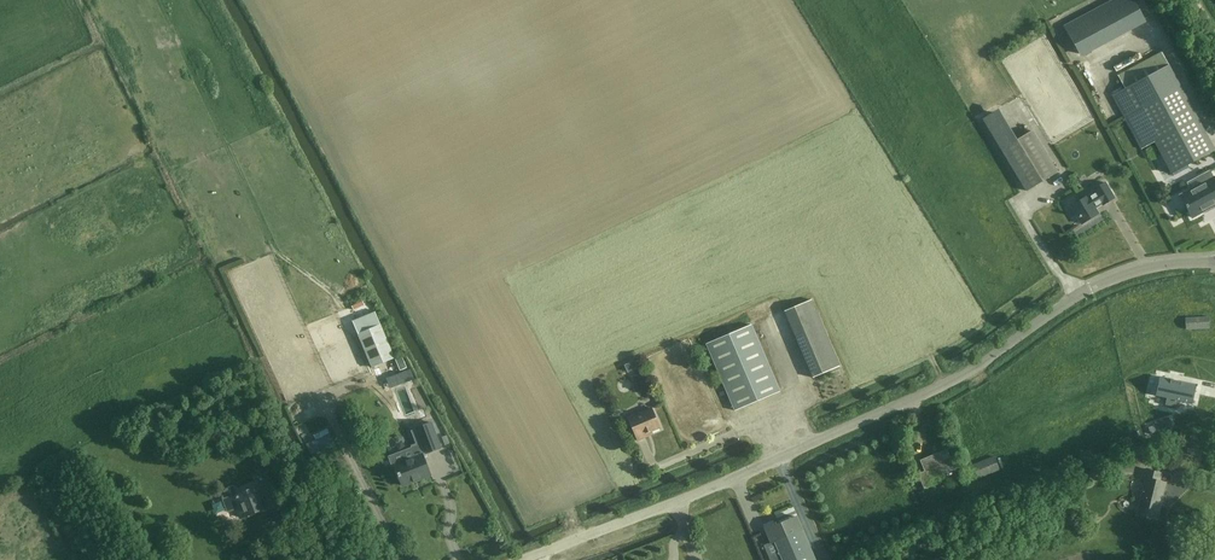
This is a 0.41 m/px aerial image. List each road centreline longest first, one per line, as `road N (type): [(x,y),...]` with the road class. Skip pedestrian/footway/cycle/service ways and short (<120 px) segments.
road 1 (unclassified): [(528,559),(939,387),(1090,286)]
road 2 (residential): [(1090,286),(1133,270),(1214,265)]

